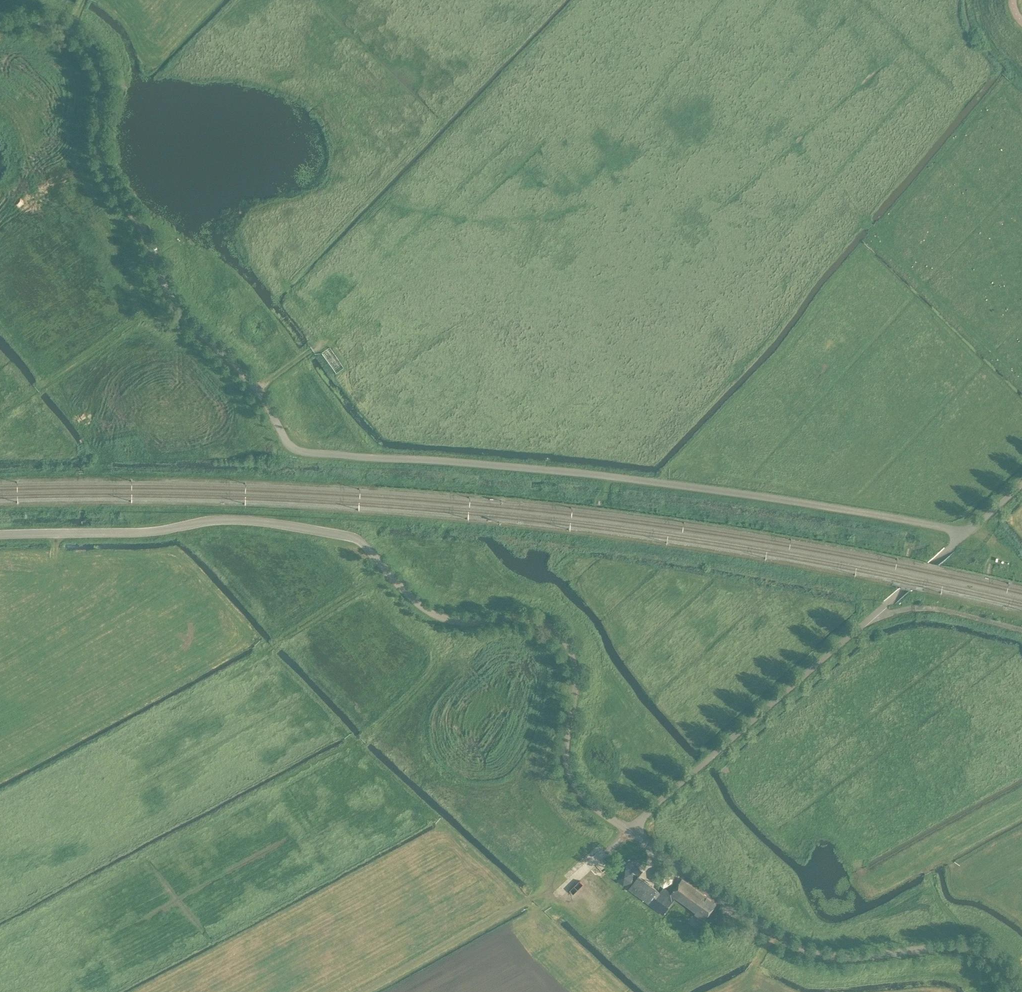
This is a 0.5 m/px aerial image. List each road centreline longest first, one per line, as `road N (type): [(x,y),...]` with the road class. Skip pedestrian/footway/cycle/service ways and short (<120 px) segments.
road 1 (unclassified): [(1021,484),(967,533),(618,476),(294,450),(247,377),(171,297),(106,173),(99,142),(102,71),(94,52),(63,27),(0,23)]
road 2 (unclassified): [(629,830),(587,800),(569,771),(575,668),(549,624),(439,616),(346,534),(242,519),(146,532),(0,534)]
road 3 (unclassified): [(1015,991),(1005,965),(976,947),(849,957),(796,946),(629,830)]
road 4 (unclassified): [(870,618),(629,830)]
road 5 (track): [(870,618),(925,608),(1021,630)]

